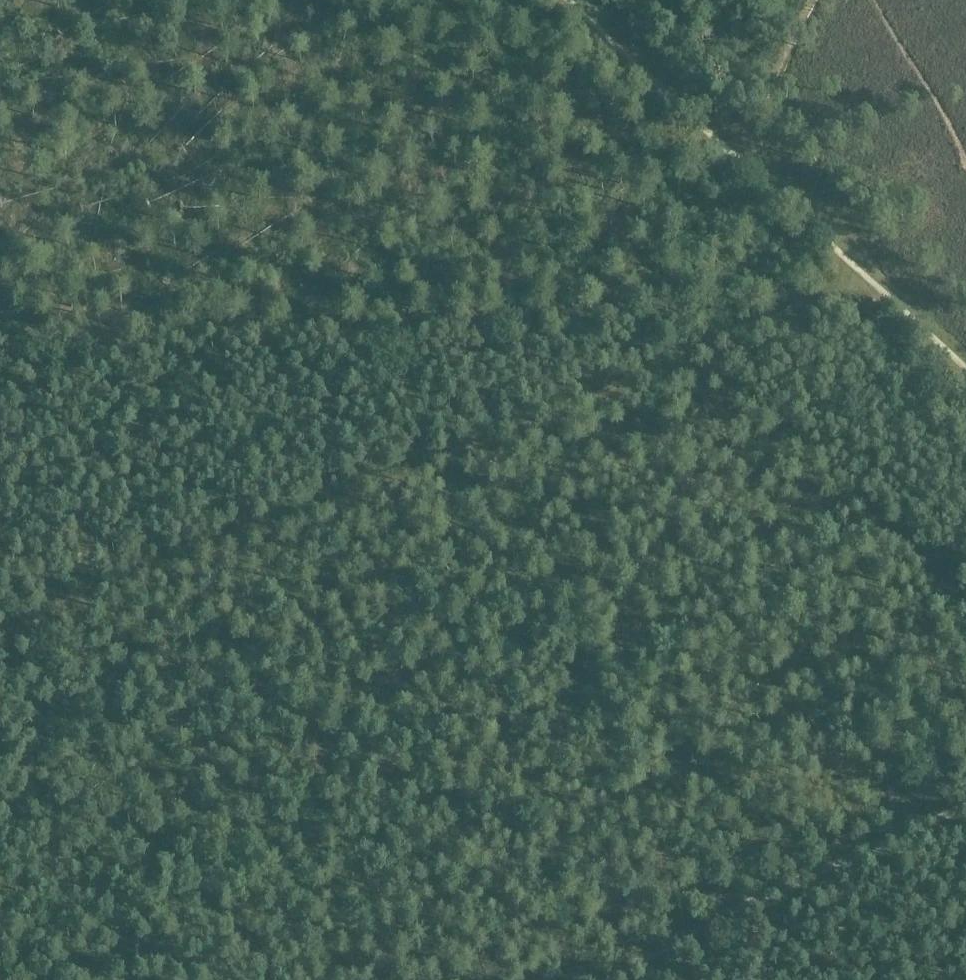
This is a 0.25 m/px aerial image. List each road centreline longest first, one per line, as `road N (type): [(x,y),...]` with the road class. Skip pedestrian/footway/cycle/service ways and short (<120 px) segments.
road 1 (track): [(0,633),(885,272)]
road 2 (track): [(597,979),(965,804)]
road 3 (track): [(965,349),(743,143)]
road 4 (track): [(812,0),(731,158)]

